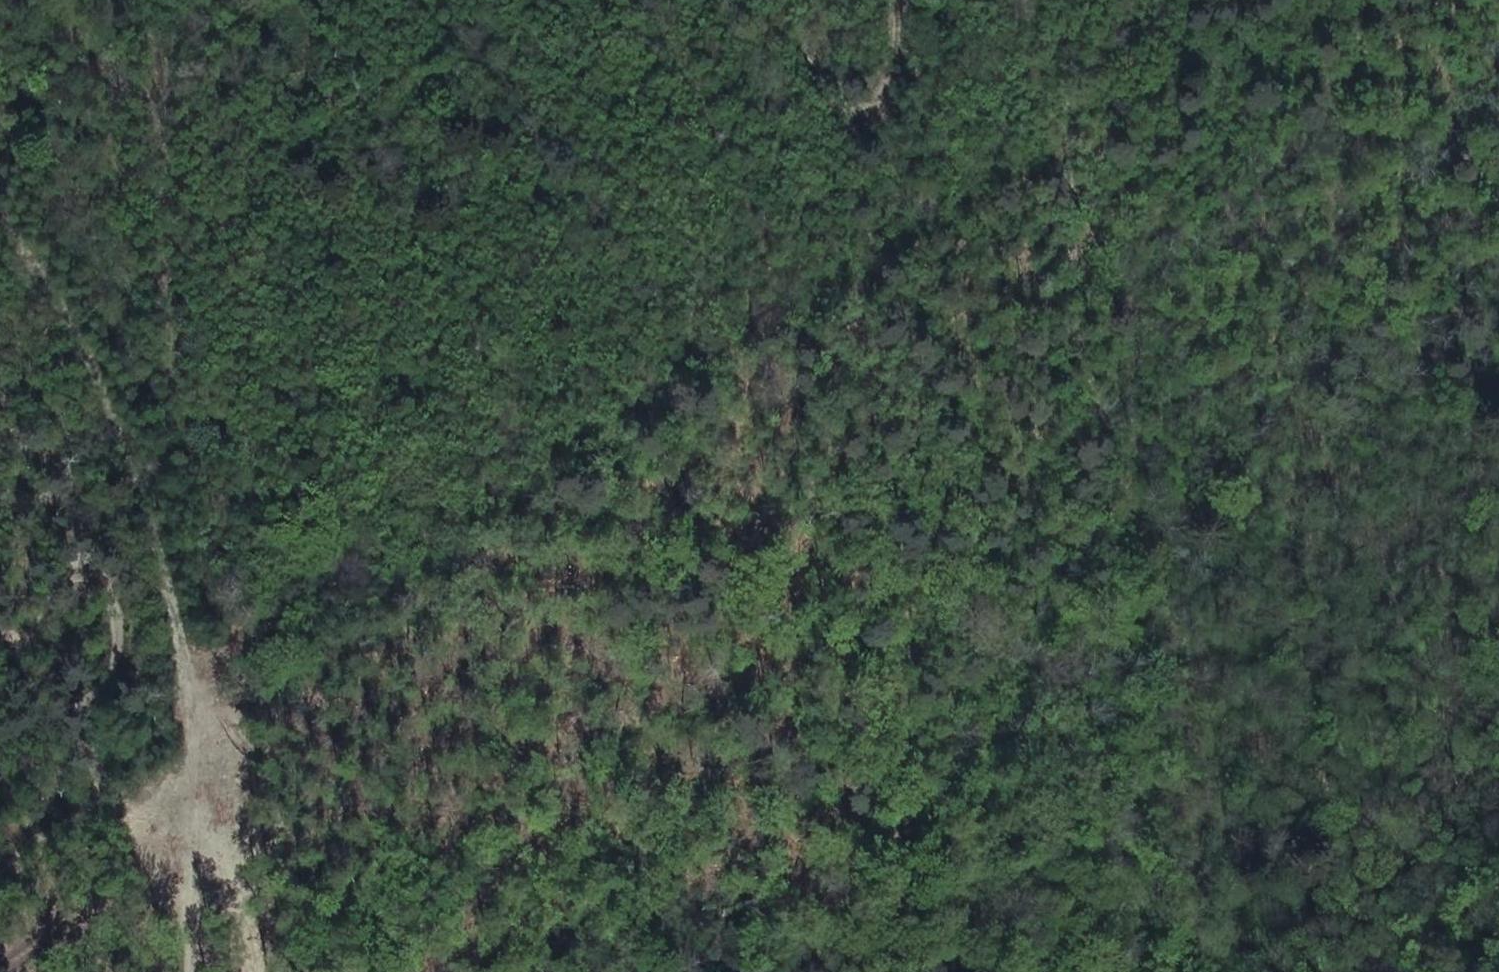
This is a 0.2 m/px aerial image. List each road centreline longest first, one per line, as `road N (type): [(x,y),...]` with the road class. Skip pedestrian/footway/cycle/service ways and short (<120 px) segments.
road 1 (track): [(1166,971),(1179,739),(1087,369),(1075,125),(1050,0)]
road 2 (track): [(218,971),(212,784),(104,346),(0,230)]

